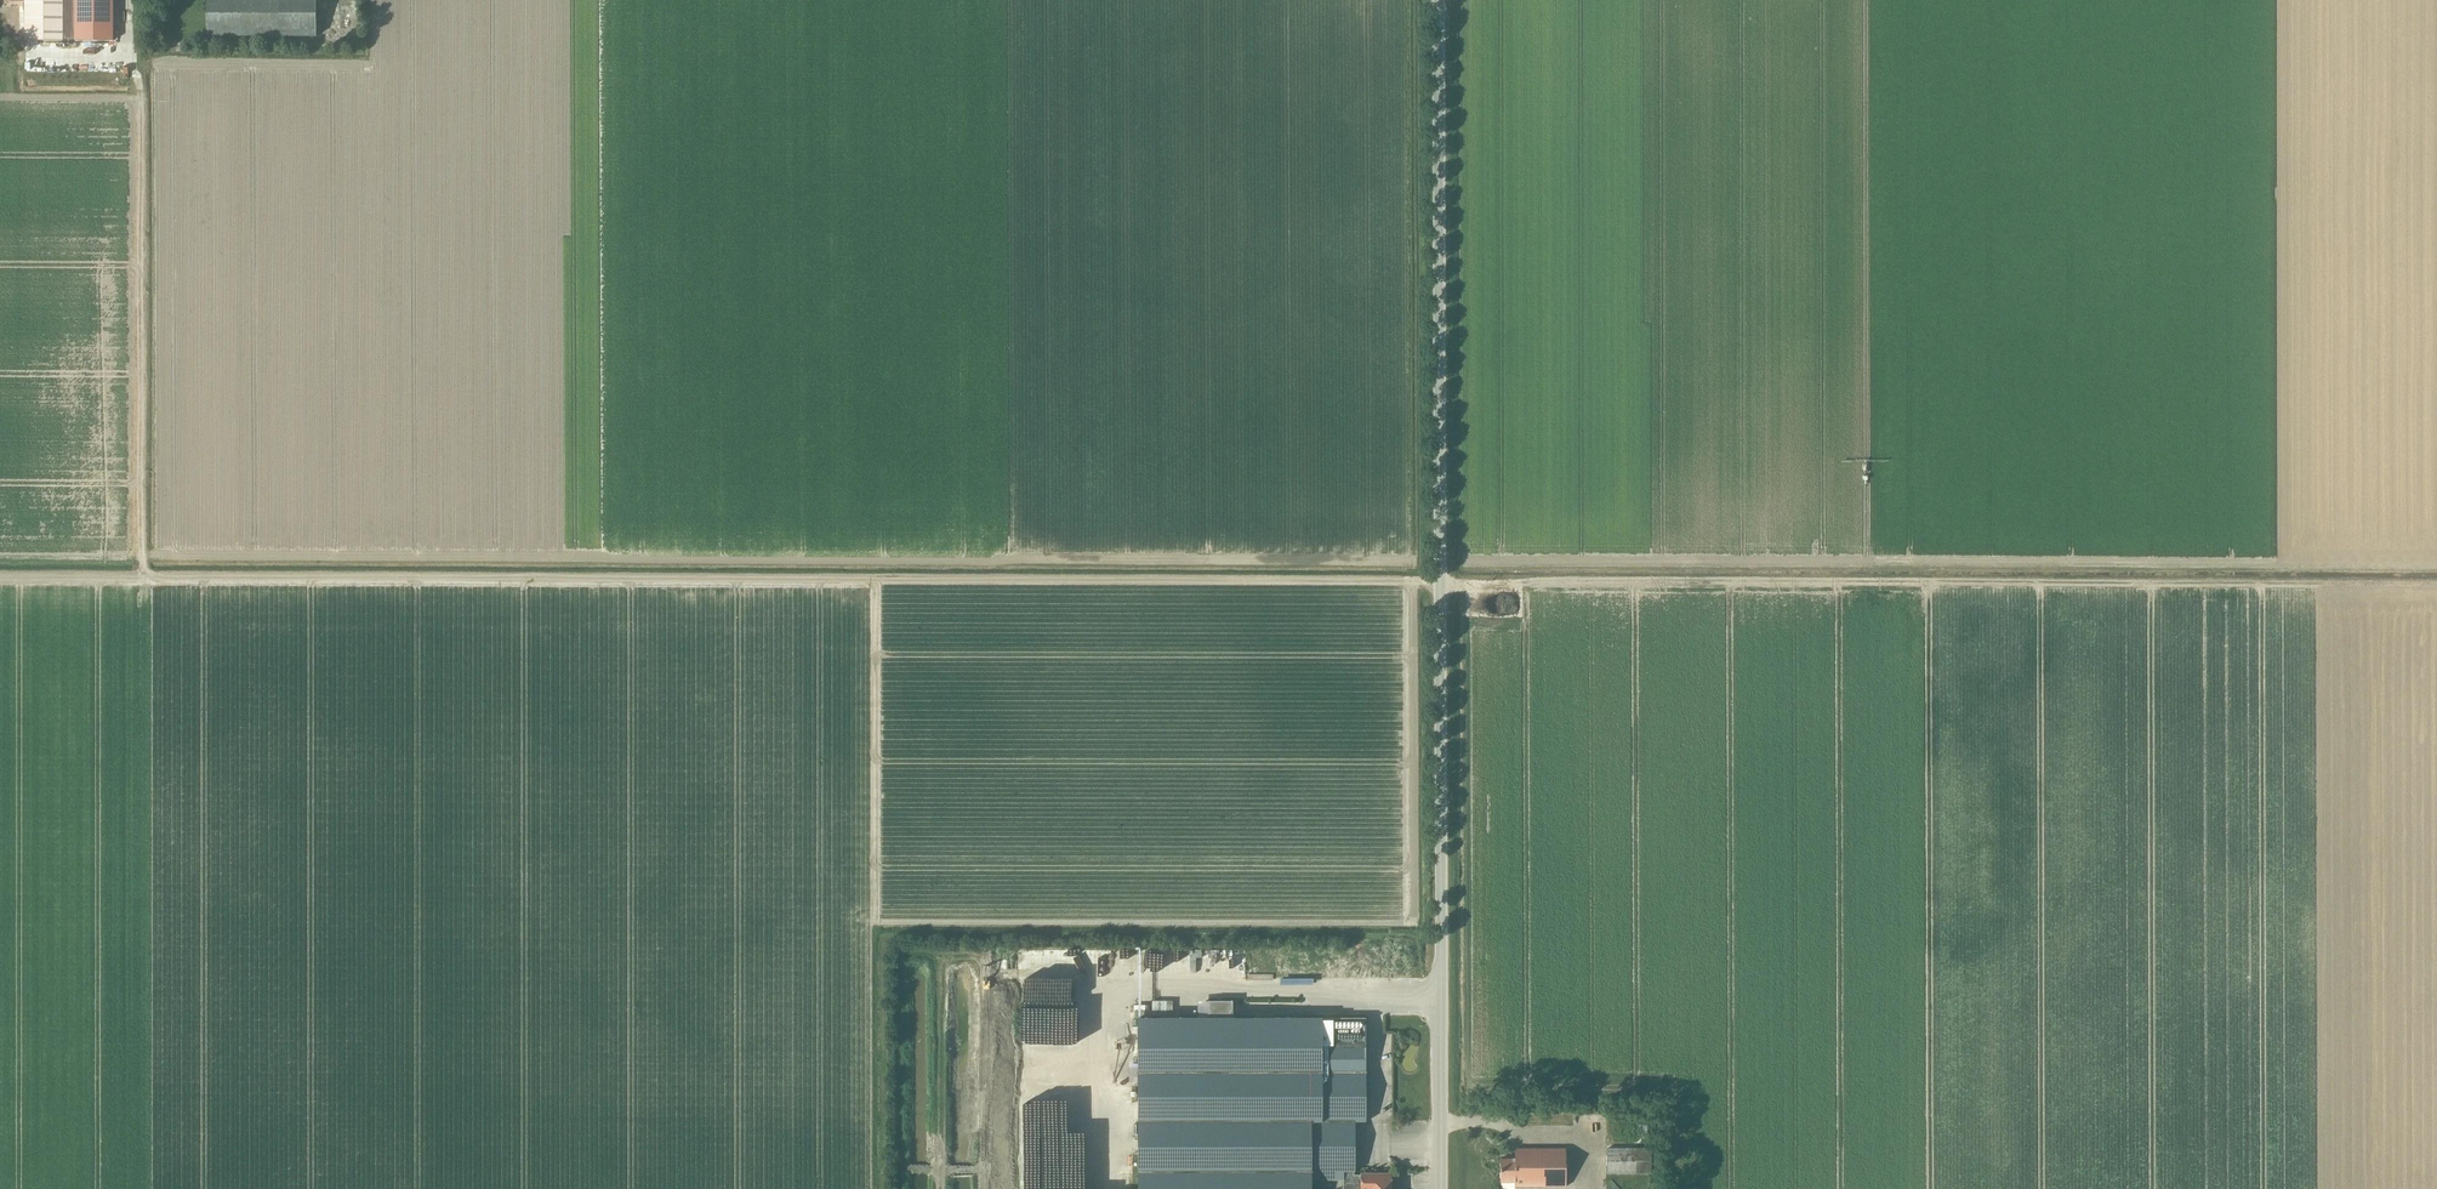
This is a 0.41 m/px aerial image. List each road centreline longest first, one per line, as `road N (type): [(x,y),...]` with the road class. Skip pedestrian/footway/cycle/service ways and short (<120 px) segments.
road 1 (unclassified): [(1441,1188),(1438,0)]

